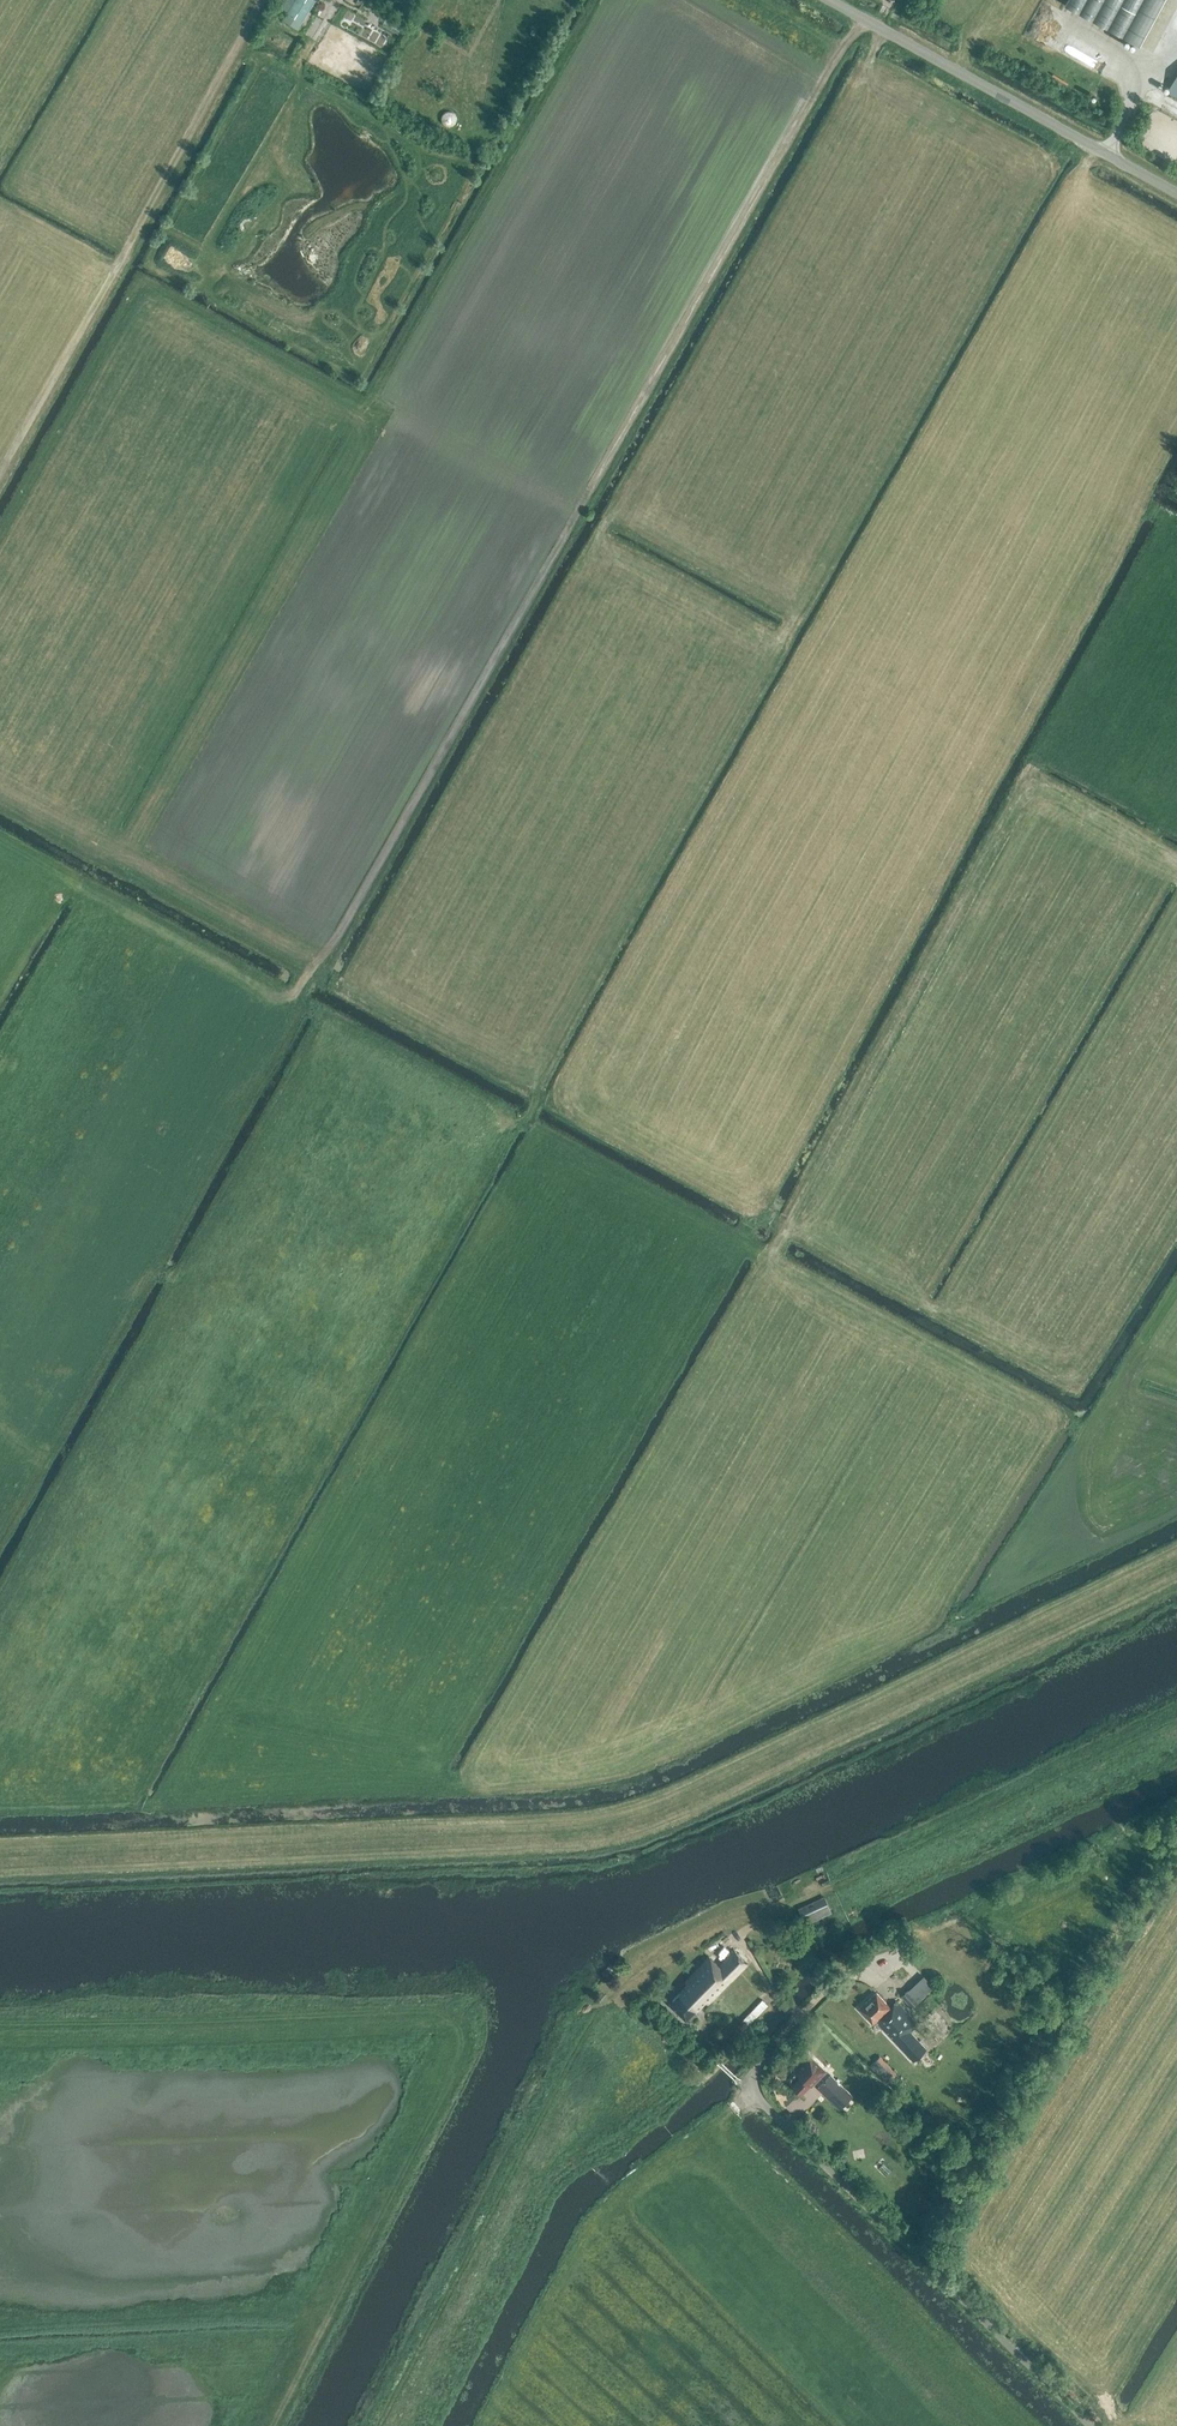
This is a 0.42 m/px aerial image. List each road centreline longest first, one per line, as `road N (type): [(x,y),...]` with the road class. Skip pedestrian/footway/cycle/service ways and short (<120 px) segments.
road 1 (unclassified): [(1086,2425),(754,2103),(750,2082),(797,2026)]
road 2 (unclassified): [(1176,196),(814,0)]

